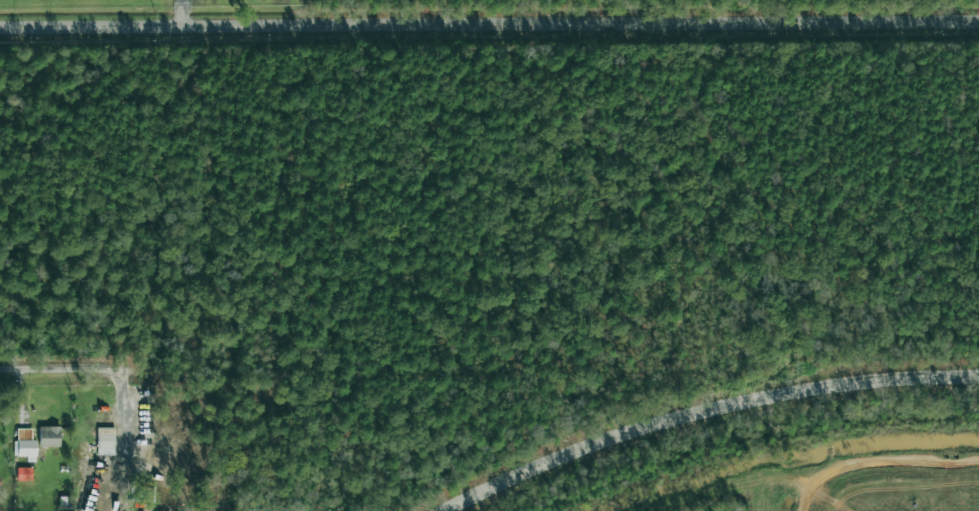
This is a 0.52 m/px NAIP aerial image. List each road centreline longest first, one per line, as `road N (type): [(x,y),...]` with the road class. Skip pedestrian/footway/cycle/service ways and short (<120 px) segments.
road 1 (tertiary): [(0,27),(978,22)]
road 2 (secondary): [(449,510),(609,439),(721,408),(850,381),(978,376)]
road 3 (residential): [(0,371),(132,372)]

